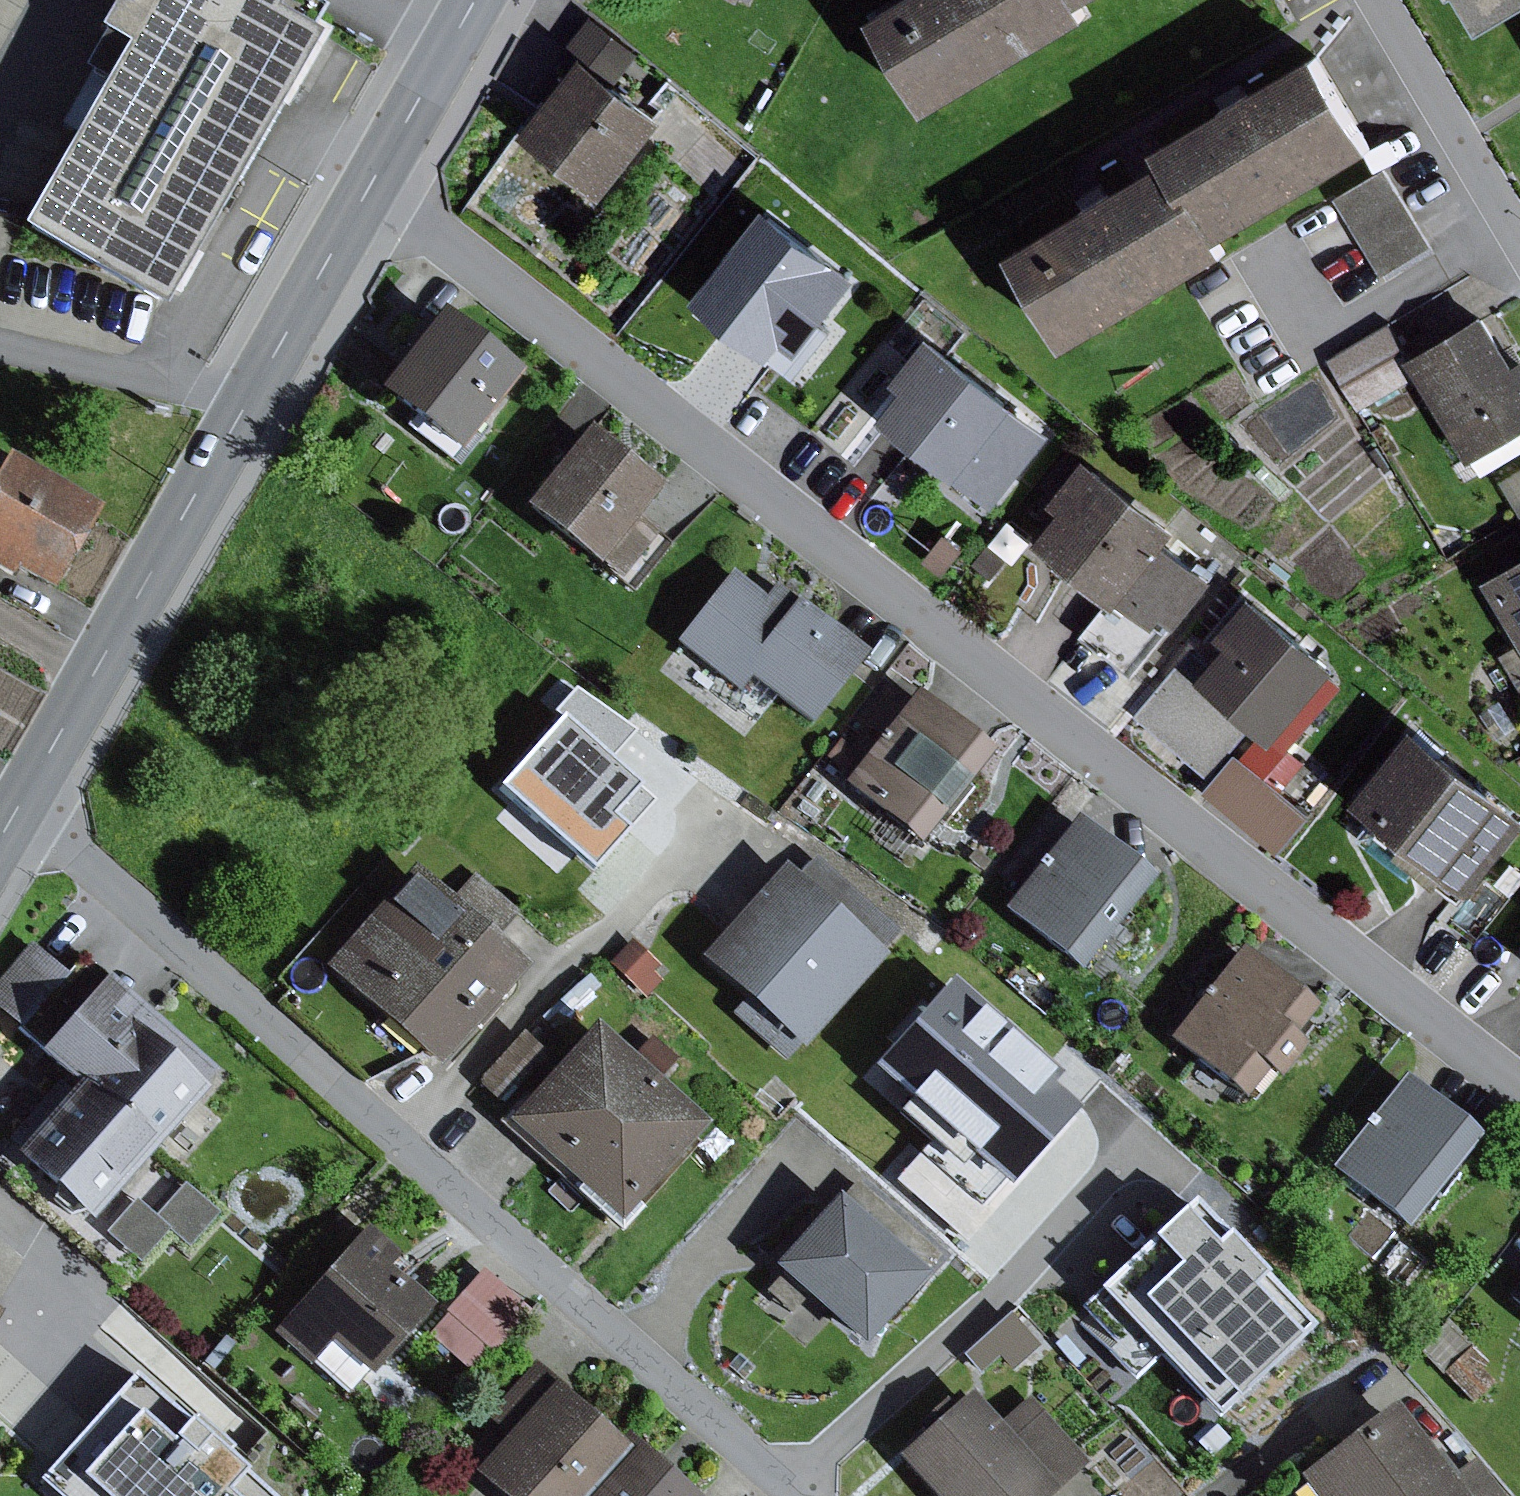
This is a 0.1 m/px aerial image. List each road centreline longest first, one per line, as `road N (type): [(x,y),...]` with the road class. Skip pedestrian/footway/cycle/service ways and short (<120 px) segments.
road 1 (residential): [(367,189),(1519,1090)]
road 2 (residential): [(15,816),(77,854),(799,1495)]
road 3 (tertiary): [(15,816),(367,189)]
road 4 (residential): [(1375,0),(1519,245)]
road 5 (tertiary): [(367,189),(474,0)]

